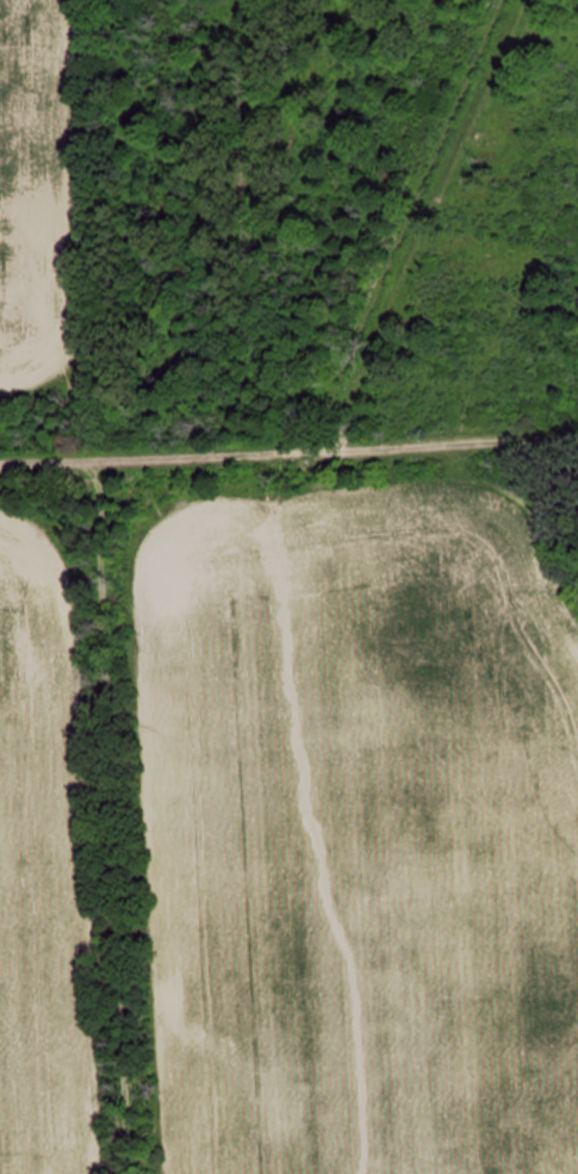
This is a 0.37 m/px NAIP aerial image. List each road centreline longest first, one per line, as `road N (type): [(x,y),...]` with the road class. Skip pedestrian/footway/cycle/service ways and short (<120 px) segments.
road 1 (residential): [(86,461),(109,1173)]
road 2 (residential): [(0,465),(577,440)]

